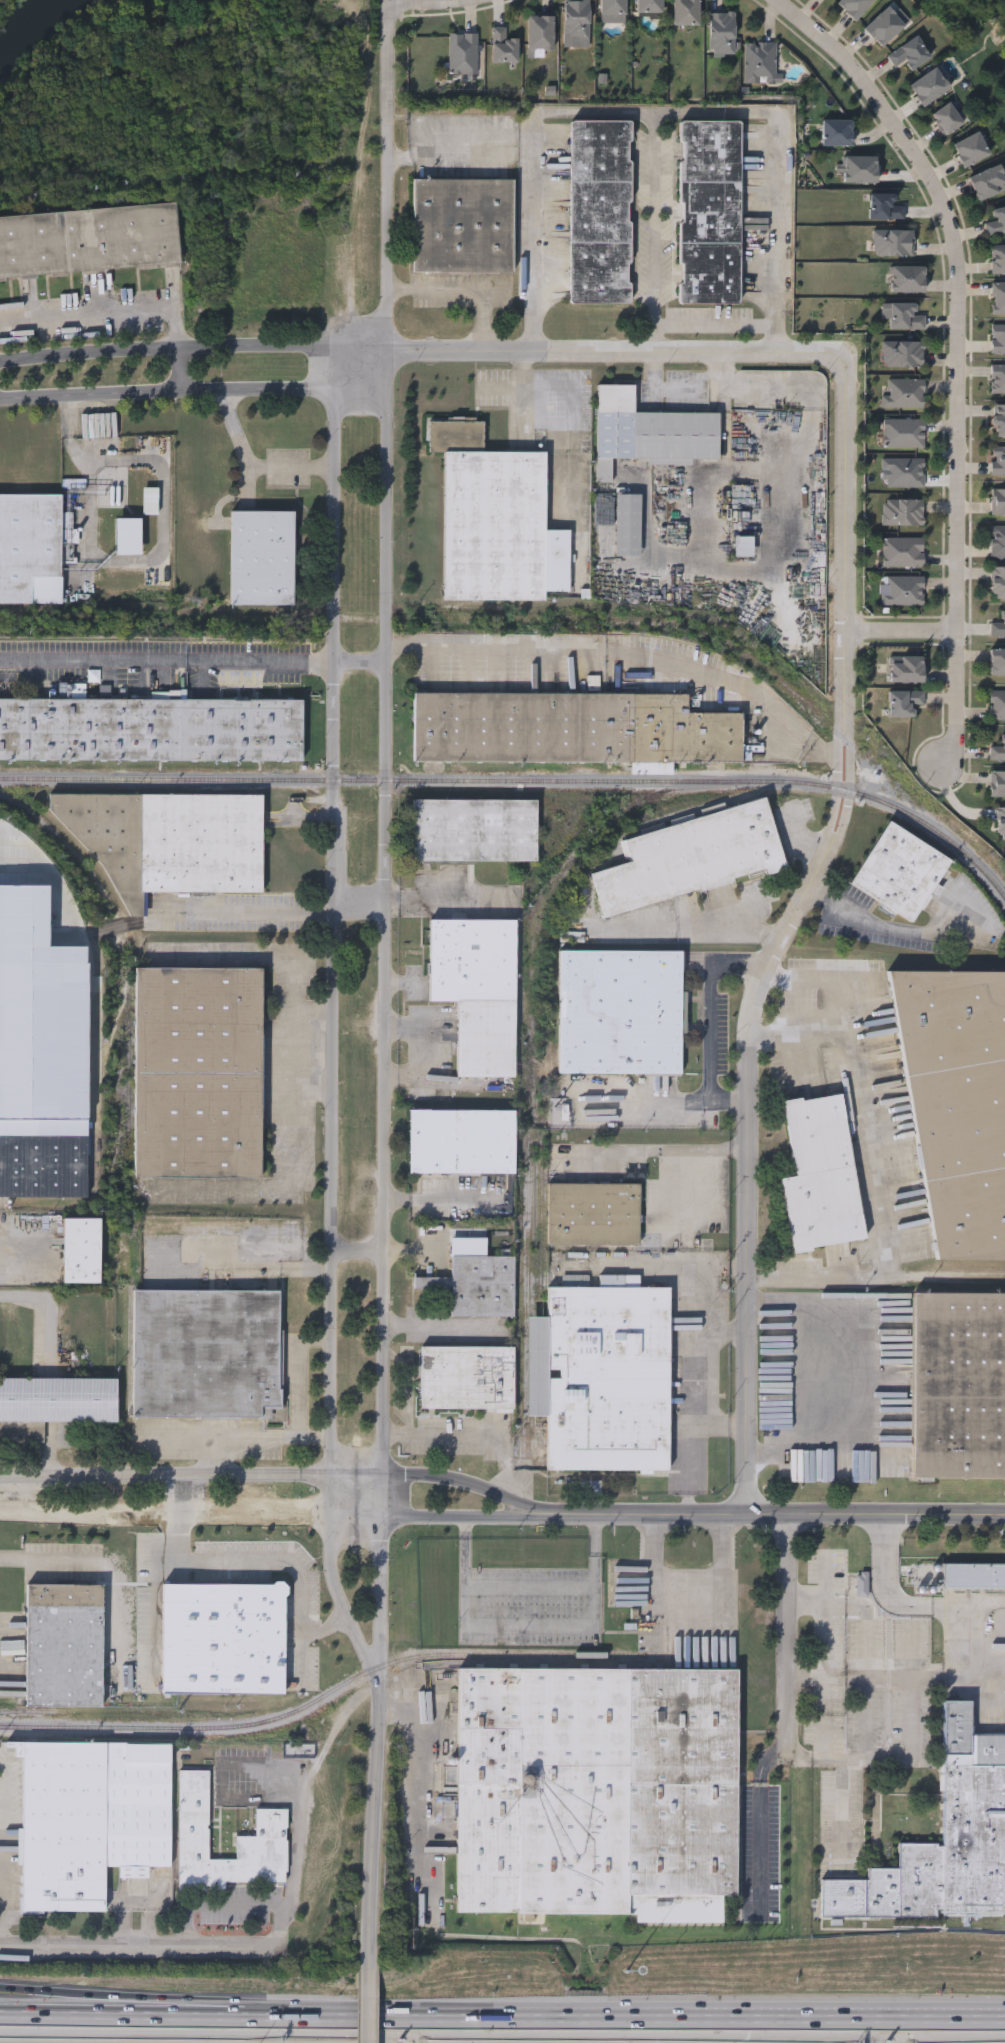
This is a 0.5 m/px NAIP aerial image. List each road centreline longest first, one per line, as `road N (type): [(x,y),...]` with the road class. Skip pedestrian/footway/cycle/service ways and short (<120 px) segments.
road 1 (tertiary): [(387,348),(338,391),(335,624),(333,1571),(379,1669)]
road 2 (tertiary): [(379,1669),(387,348)]
road 3 (residential): [(773,0),(854,66),(938,188),(956,237),(963,298),(962,740),(946,766)]
road 4 (motorway): [(1004,2018),(232,2010)]
road 5 (residential): [(743,1513),(749,1034),(845,787)]
road 6 (residential): [(850,350),(387,348)]
road 7 (tertiary): [(387,348),(179,348),(0,364)]
road 8 (tertiary): [(0,400),(387,391)]
road 9 (tertiary): [(386,1479),(0,1477)]
road 10 (residential): [(846,733),(850,350)]
road 11 (tertiary): [(0,1513),(381,1518)]
road 12 (residential): [(390,0),(387,348)]
road 13 (tertiary): [(379,1669),(370,1969)]
road 14 (residential): [(274,1941),(0,1941)]
road 15 (tertiary): [(743,1513),(1004,1521)]
road 16 (residential): [(793,1515),(798,1757)]
road 17 (motorway): [(232,2010),(0,1985)]
road 18 (motorway): [(232,2010),(0,2007)]
road 19 (tertiary): [(743,1513),(548,1515)]
road 20 (tertiary): [(548,1515),(461,1482),(386,1479)]
road 21 (tertiary): [(381,1518),(548,1515)]

